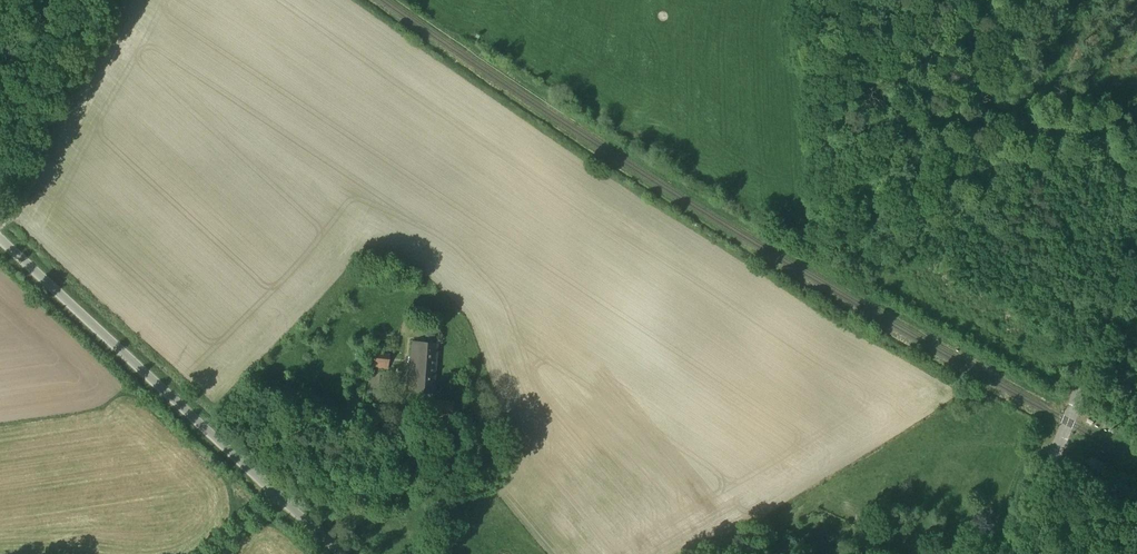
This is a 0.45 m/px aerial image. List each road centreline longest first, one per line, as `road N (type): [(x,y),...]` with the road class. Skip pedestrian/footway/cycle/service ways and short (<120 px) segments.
road 1 (unclassified): [(0,238),(276,494)]
road 2 (residential): [(1019,553),(1136,221)]

